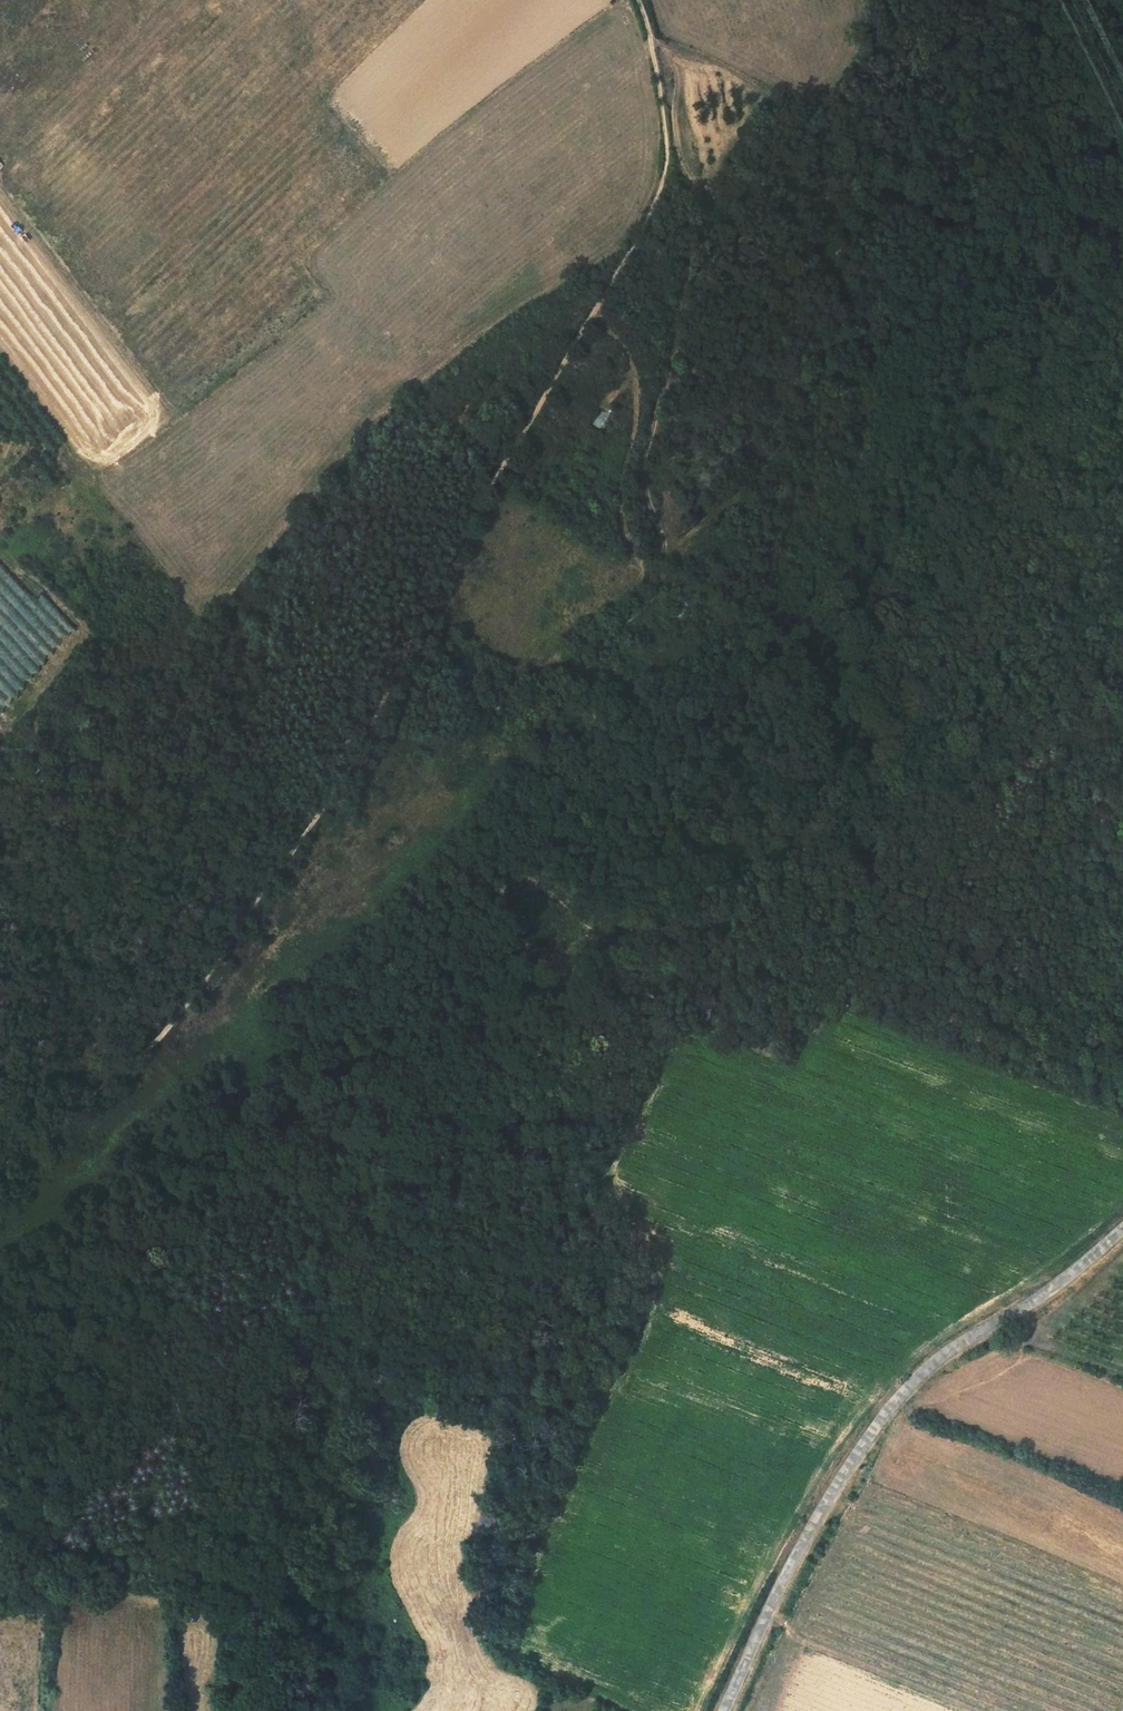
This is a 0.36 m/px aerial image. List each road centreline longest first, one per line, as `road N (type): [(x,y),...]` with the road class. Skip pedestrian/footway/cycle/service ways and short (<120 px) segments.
road 1 (track): [(638,0),(651,39),(663,149),(652,198),(321,810),(159,1037),(0,1166)]
road 2 (unclassified): [(720,1710),(791,1558),(875,1424),(961,1340),(1048,1290),(1122,1228)]

